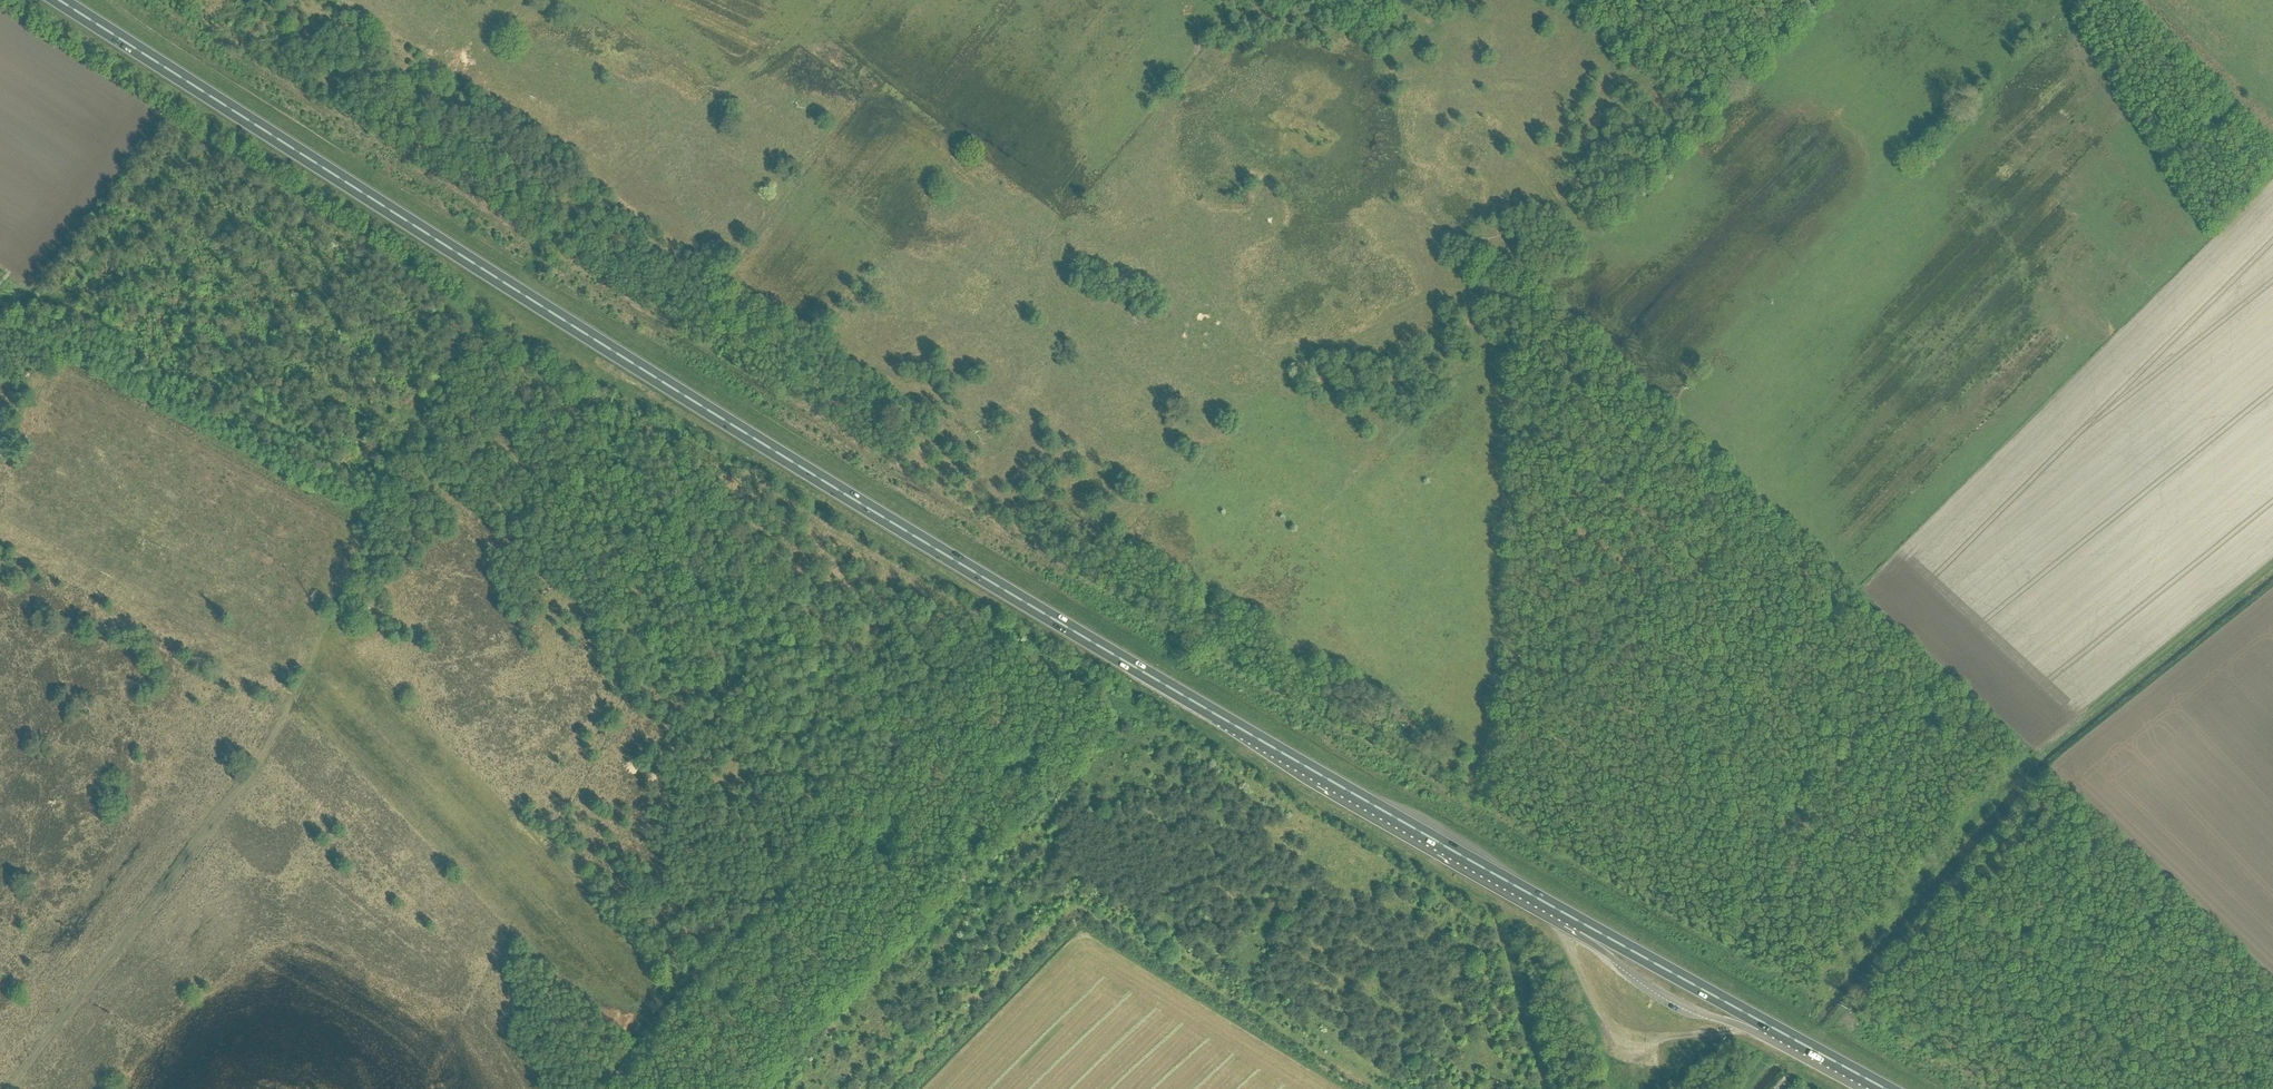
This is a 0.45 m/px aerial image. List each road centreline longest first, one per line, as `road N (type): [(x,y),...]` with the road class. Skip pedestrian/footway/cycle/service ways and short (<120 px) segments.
road 1 (trunk): [(1561,912),(945,556),(57,0)]
road 2 (track): [(4,1088),(265,742),(322,640),(369,518)]
road 3 (trunk): [(1783,1034),(1561,912)]

